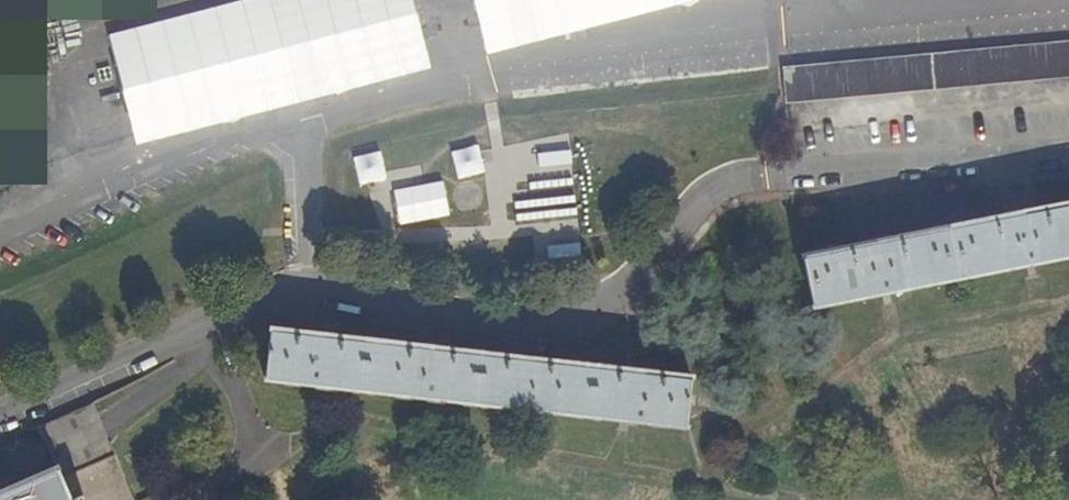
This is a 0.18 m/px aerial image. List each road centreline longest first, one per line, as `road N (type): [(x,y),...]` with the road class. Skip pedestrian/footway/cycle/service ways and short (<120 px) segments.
road 1 (residential): [(1068,146),(734,175),(694,210),(636,281),(578,311),(476,329),(307,285),(0,415)]

